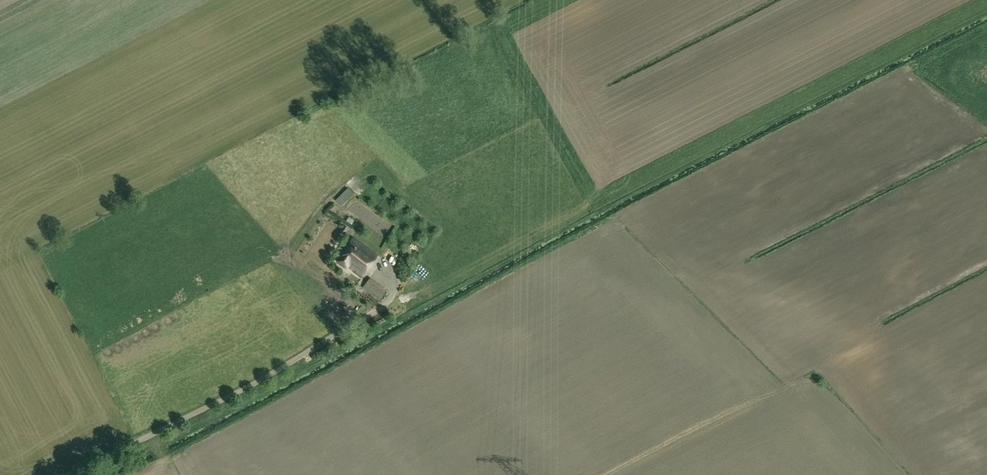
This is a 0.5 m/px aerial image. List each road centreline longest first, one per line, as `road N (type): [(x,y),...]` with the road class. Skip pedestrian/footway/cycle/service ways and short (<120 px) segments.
road 1 (unclassified): [(63,474),(381,308)]

